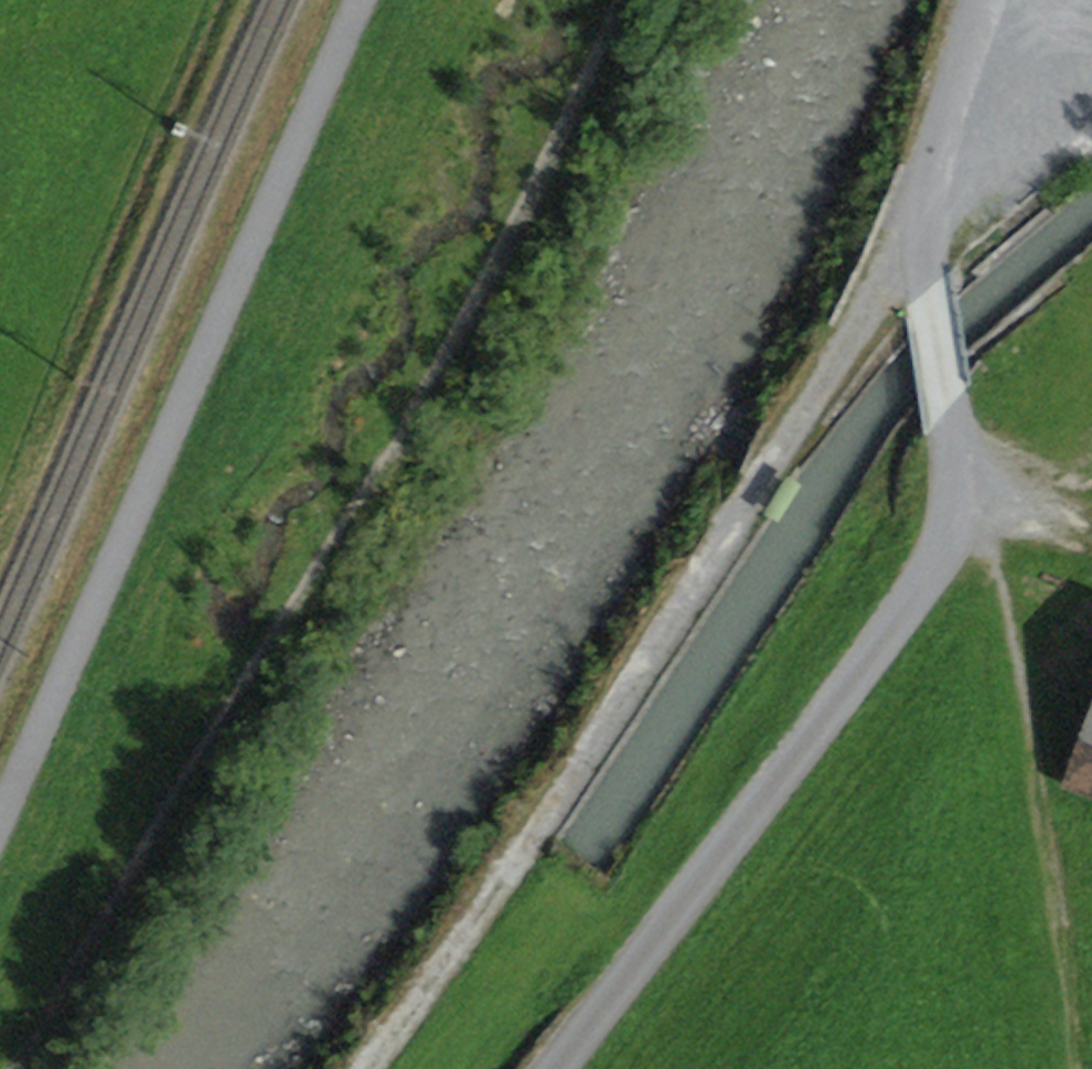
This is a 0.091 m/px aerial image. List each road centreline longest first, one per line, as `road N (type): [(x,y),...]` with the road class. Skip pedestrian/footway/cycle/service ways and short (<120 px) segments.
road 1 (track): [(13,1068),(319,572),(509,229),(613,0)]
road 2 (unclassified): [(558,1068),(923,588),(957,497),(927,229),(981,0)]
road 3 (track): [(927,229),(493,908),(372,1068)]
road 4 (track): [(0,814),(358,0)]

